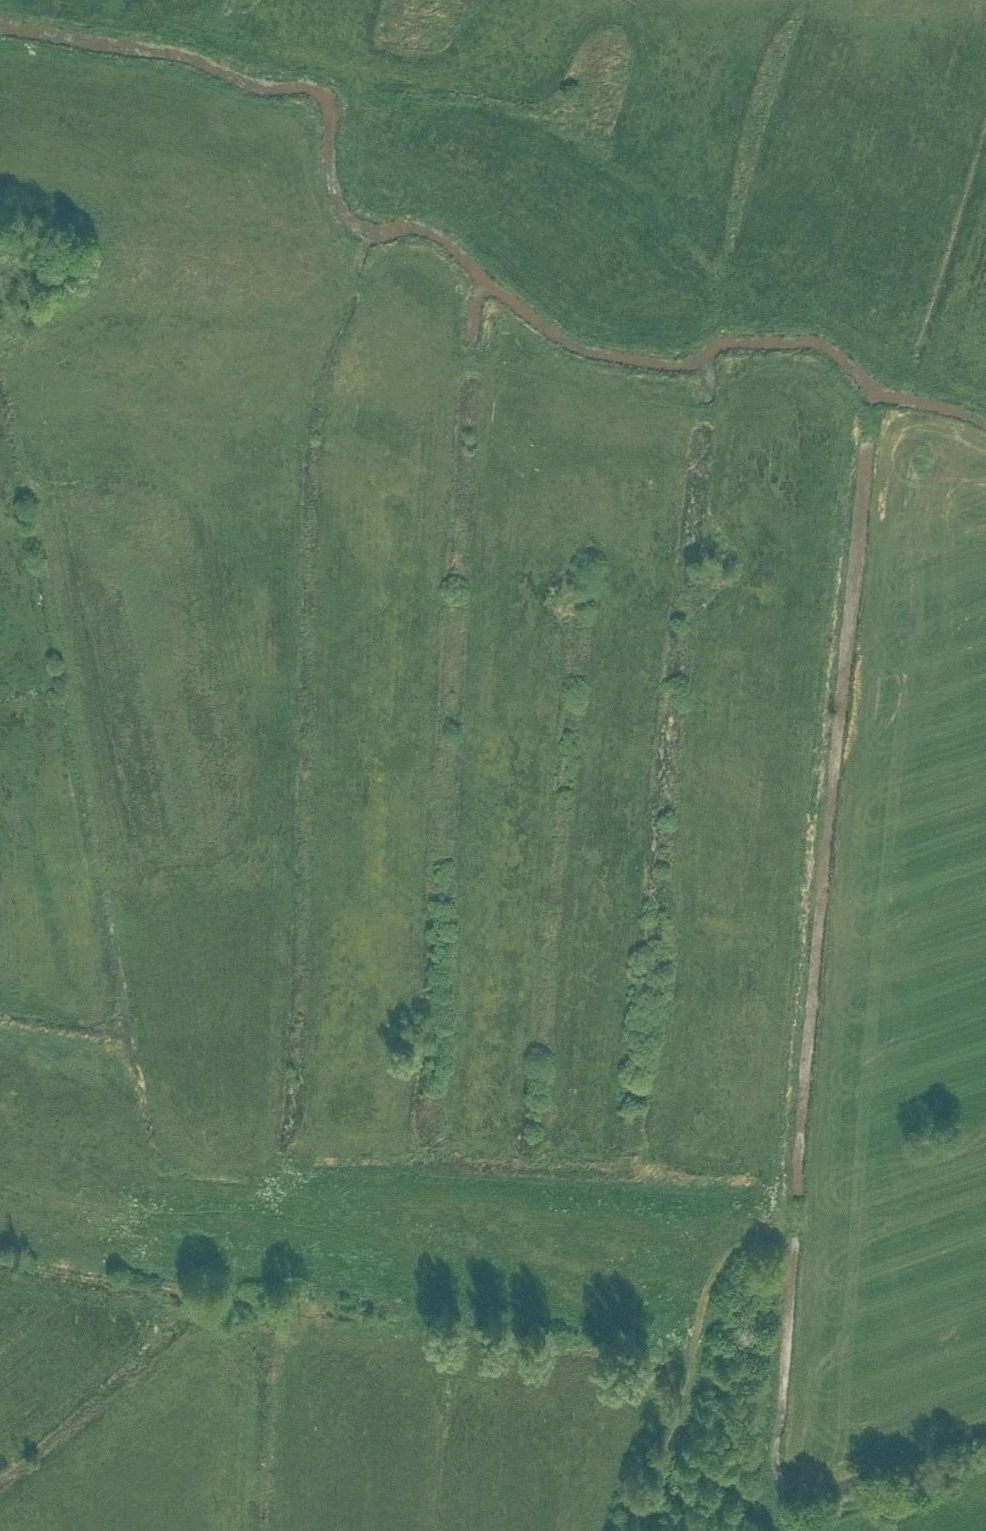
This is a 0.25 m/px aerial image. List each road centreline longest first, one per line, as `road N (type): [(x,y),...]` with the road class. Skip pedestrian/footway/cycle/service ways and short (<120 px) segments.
road 1 (track): [(639,1530),(695,1371)]

